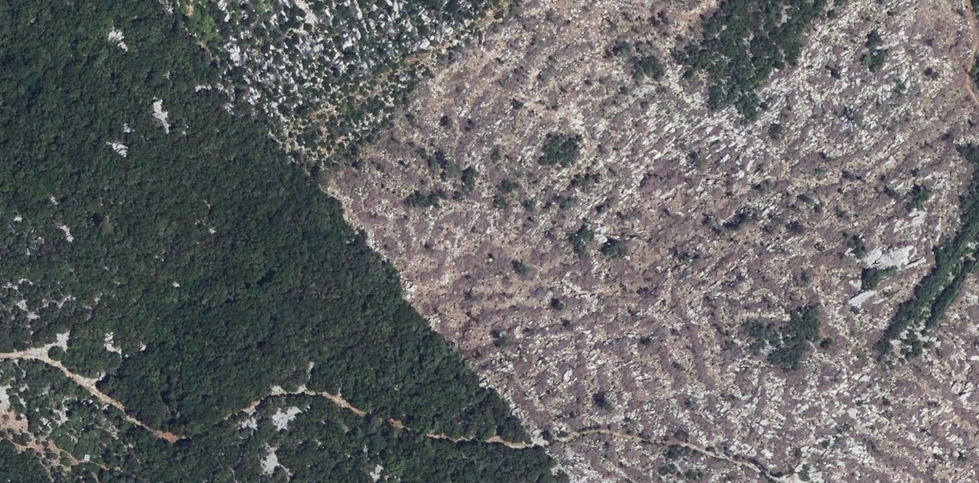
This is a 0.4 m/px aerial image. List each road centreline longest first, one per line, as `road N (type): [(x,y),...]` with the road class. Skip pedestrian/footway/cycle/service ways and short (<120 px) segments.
road 1 (track): [(0,353),(40,358),(84,378),(161,434),(199,429),(245,410),(269,389),(292,388),(352,401),(414,431),(506,448),(608,432),(731,455),(767,477),(800,482)]

